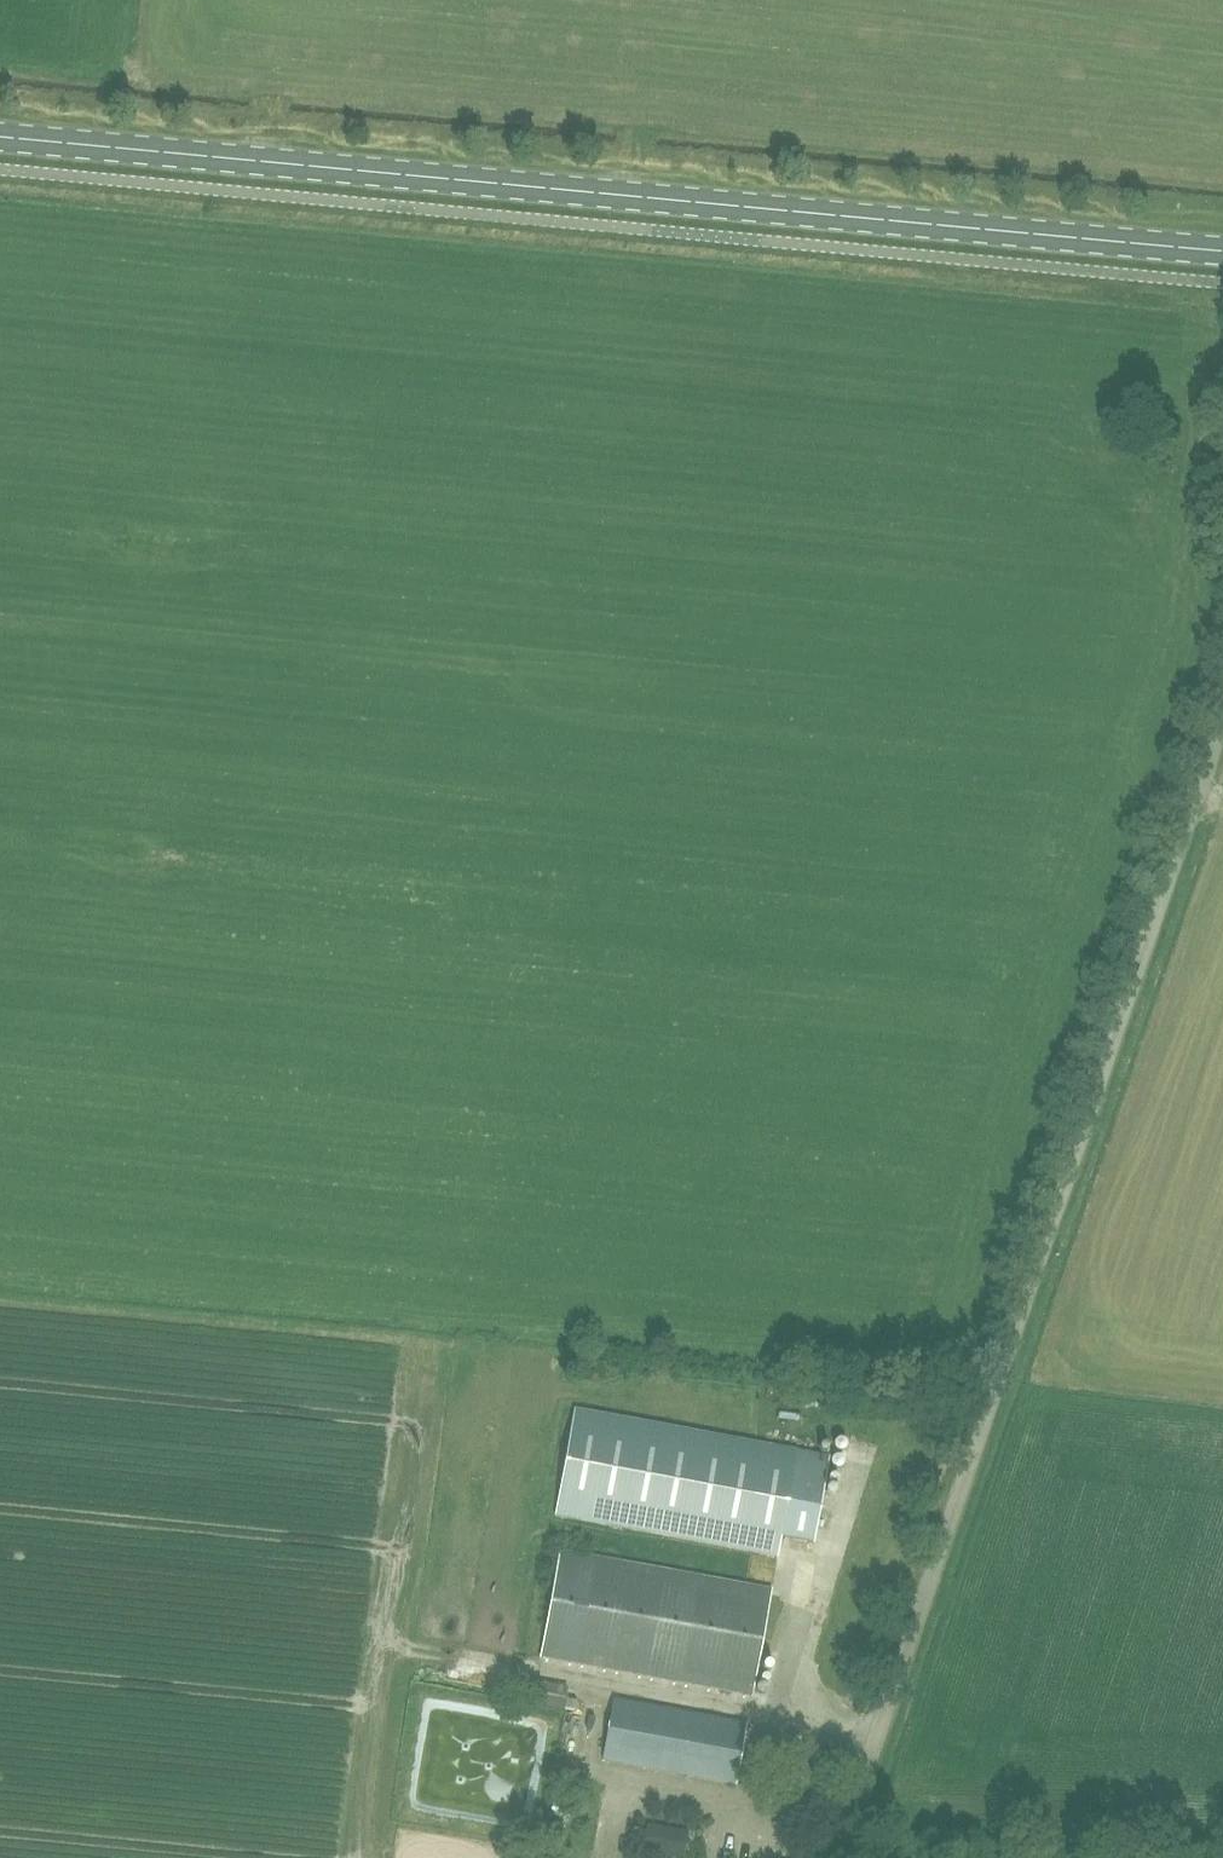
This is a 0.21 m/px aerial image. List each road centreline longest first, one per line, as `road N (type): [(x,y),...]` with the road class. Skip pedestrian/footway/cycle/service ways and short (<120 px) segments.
road 1 (secondary): [(1222,254),(0,139)]
road 2 (unclassified): [(836,1857),(1222,734)]

